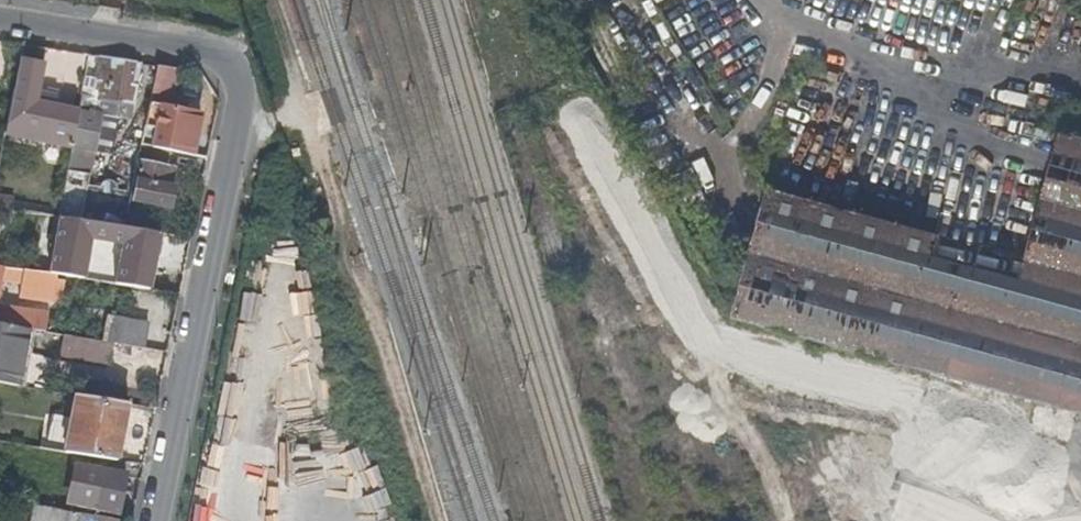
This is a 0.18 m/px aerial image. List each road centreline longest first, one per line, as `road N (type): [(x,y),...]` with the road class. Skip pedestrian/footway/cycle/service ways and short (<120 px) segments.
road 1 (residential): [(155,520),(243,81),(218,52),(0,19)]

